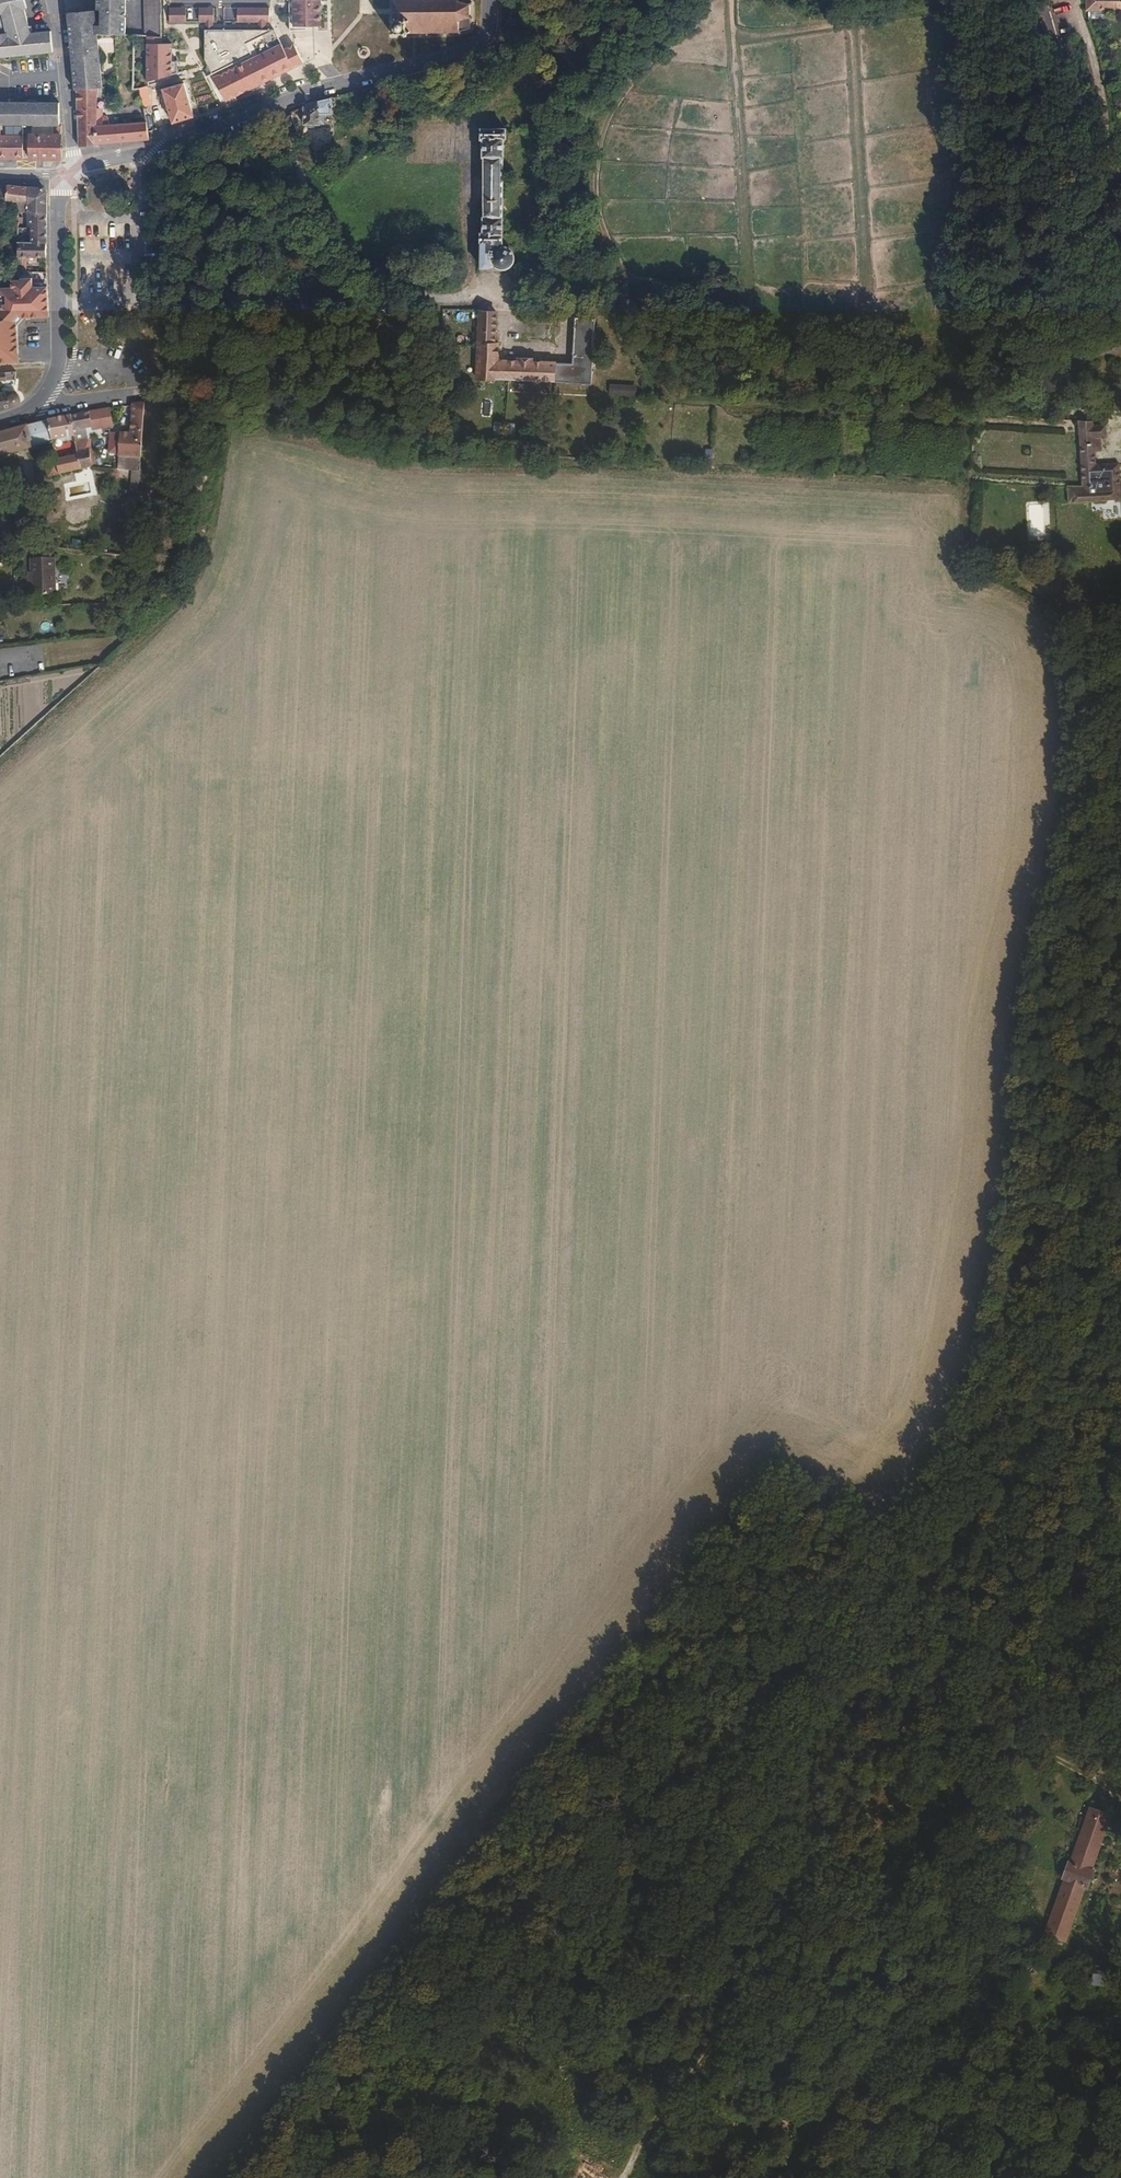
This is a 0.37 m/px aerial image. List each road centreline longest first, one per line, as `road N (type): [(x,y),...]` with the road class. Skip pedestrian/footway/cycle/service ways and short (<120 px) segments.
road 1 (residential): [(487,0),(488,39),(278,97),(74,170)]
road 2 (residential): [(0,422),(28,413),(56,370),(58,175)]
road 3 (residential): [(74,170),(56,0)]

